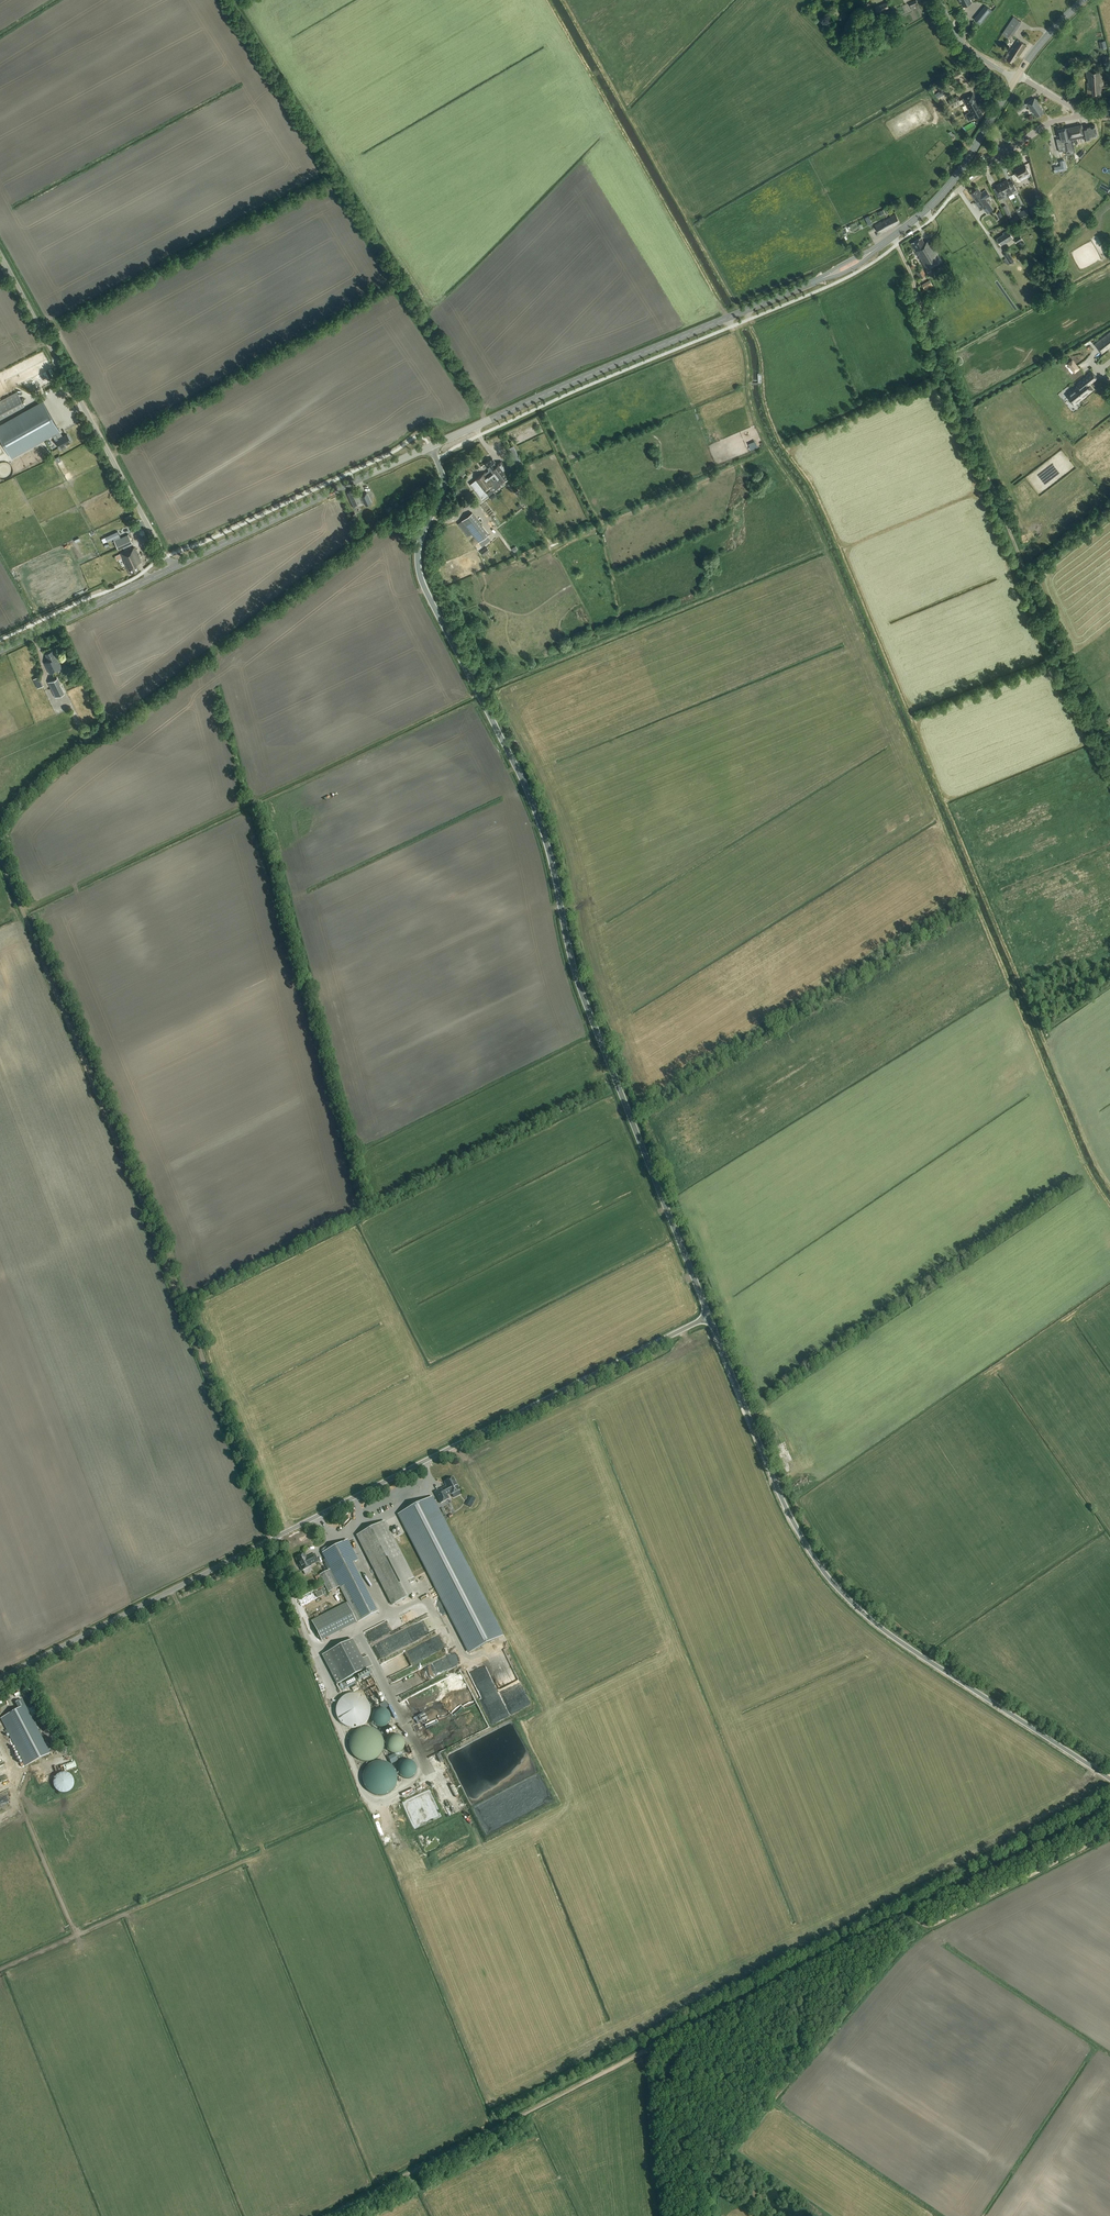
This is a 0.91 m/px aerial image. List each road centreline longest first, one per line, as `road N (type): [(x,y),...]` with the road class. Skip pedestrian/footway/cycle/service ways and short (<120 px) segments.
road 1 (track): [(1109,1205),(1078,1150),(805,502),(759,427),(735,326)]
road 2 (unclassified): [(709,1317),(586,1005),(526,787),(419,570),(421,536),(444,483),(430,446)]
road 3 (track): [(1109,1822),(1080,1850),(937,1924),(903,1918),(327,2215)]
road 4 (unclassified): [(0,1678),(709,1317)]
road 5 (track): [(23,912),(271,1539)]
road 6 (unclassified): [(1109,1779),(884,1630),(823,1572),(787,1510),(709,1317)]
road 7 (track): [(1109,751),(1024,569),(898,244)]
road 8 (secondary): [(430,446),(822,279)]
road 9 (track): [(744,322),(563,0)]
road 10 (unclassified): [(171,569),(0,253)]
road 11 (secondary): [(171,569),(430,446)]
road 12 (track): [(0,1970),(243,1862)]
road 13 (secondary): [(875,250),(947,188),(1017,77)]
road 14 (secondary): [(0,651),(171,569)]
road 15 (unclassified): [(954,193),(1041,128),(1081,116)]
road 16 (track): [(23,1813),(77,1935)]

